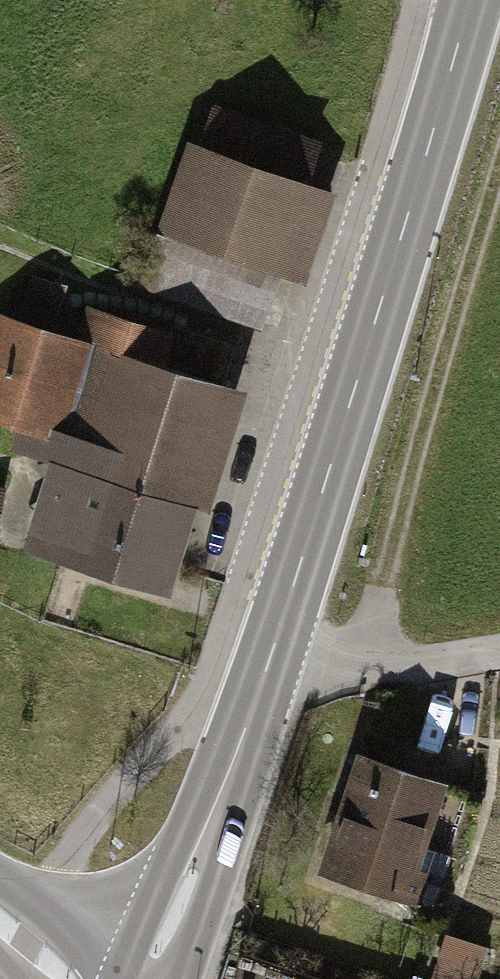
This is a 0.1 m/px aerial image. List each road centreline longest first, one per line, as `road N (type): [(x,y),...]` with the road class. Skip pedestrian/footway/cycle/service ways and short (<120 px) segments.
road 1 (primary): [(265,660),(471,0)]
road 2 (track): [(499,167),(359,657)]
road 3 (primary): [(151,978),(265,660)]
road 4 (residential): [(265,660),(499,639)]

